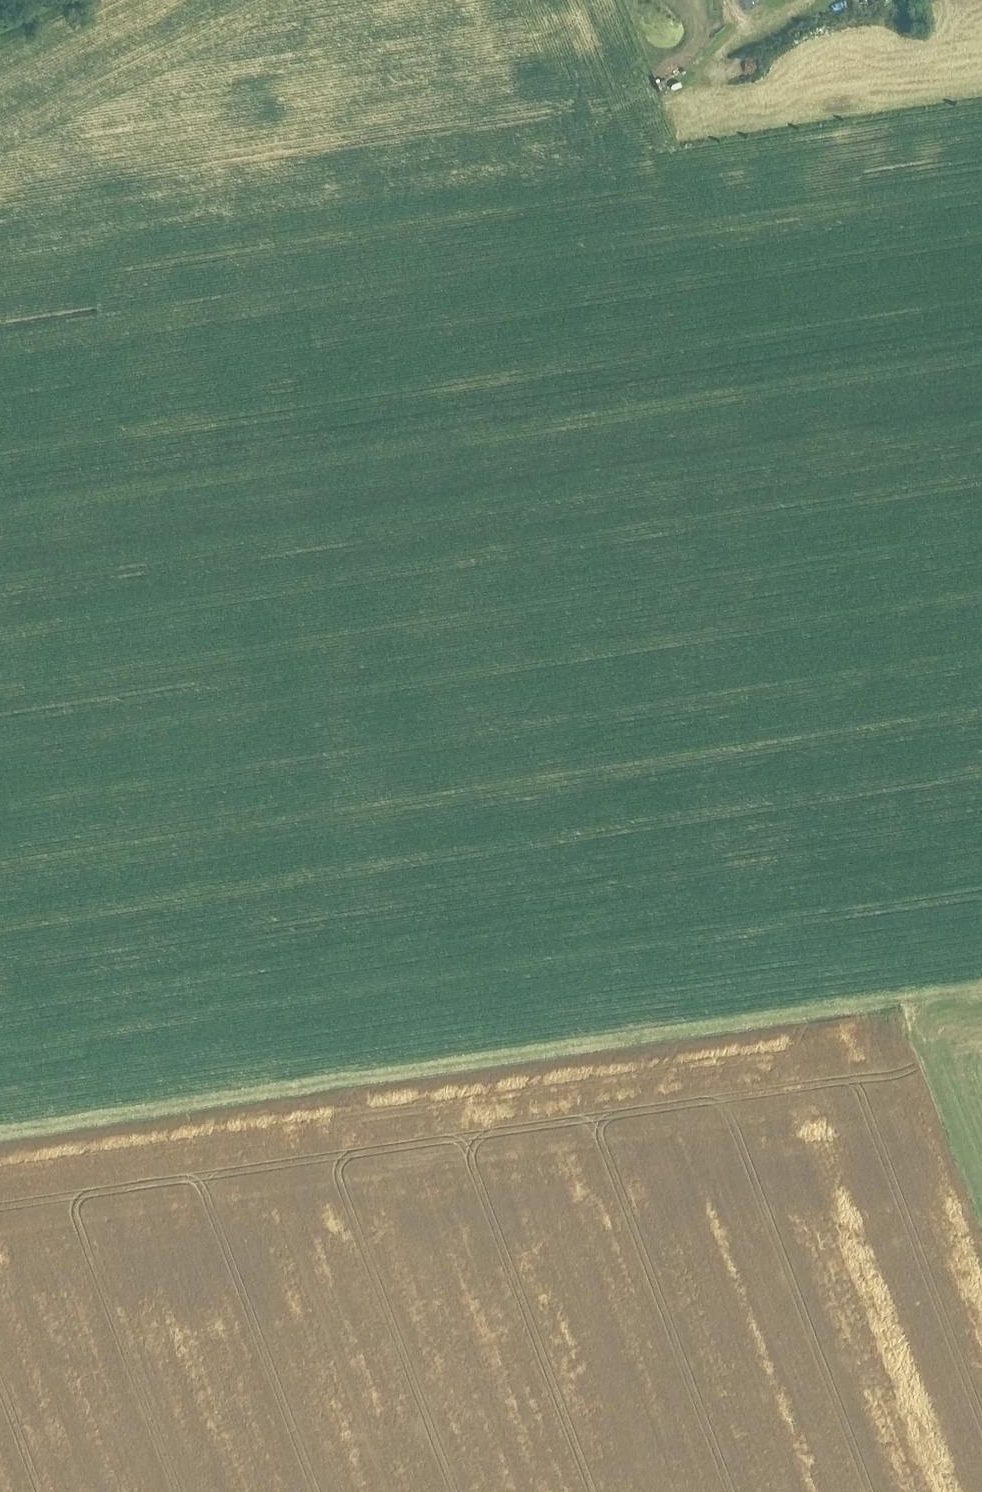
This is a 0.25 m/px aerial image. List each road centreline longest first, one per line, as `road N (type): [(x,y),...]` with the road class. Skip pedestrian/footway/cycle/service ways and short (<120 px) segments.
road 1 (track): [(0,1123),(981,983)]
road 2 (track): [(952,0),(955,34),(921,59),(841,101),(763,108),(670,98),(631,74),(610,0)]

